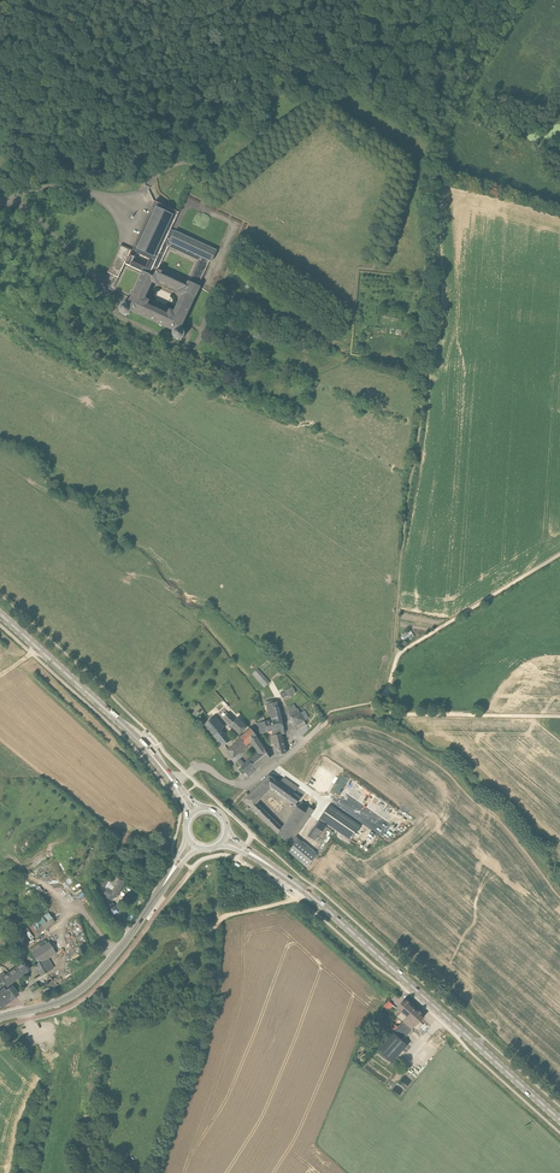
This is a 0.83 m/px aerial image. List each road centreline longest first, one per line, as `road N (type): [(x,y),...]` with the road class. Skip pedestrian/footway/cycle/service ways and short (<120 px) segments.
road 1 (unclassified): [(559,554),(403,650),(387,689),(395,714),(559,716)]
road 2 (primary): [(559,1120),(312,896),(259,859)]
road 3 (track): [(295,898),(217,924),(209,1007),(155,1172)]
road 4 (primary): [(173,782),(0,614)]
road 5 (tertiary): [(0,1018),(84,986),(164,884)]
road 6 (unclassified): [(173,782),(203,766),(245,785),(322,726)]

